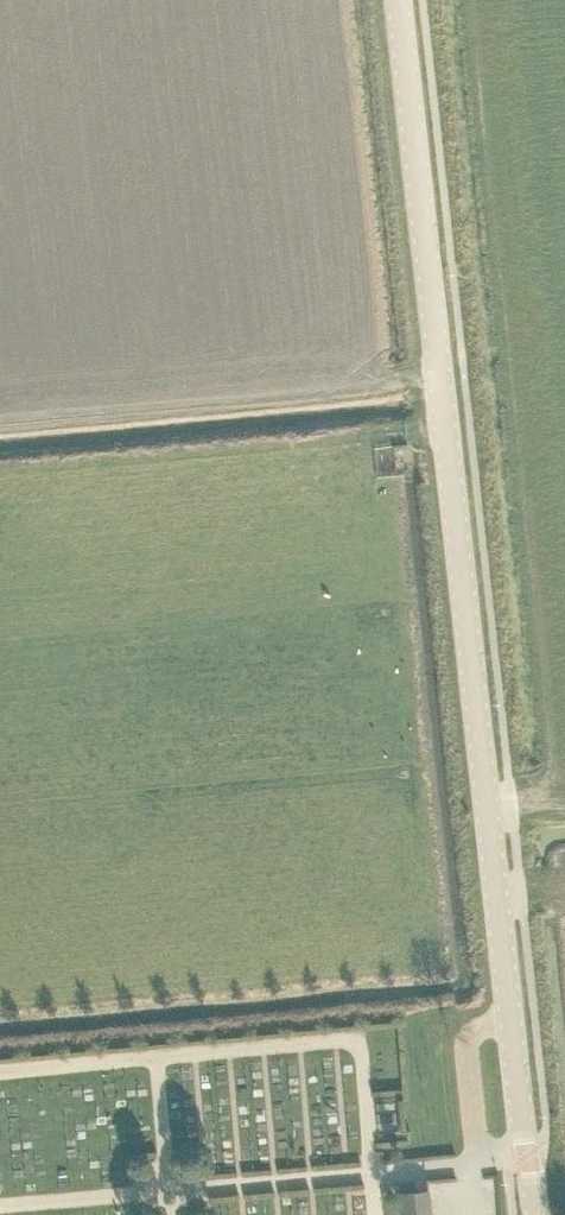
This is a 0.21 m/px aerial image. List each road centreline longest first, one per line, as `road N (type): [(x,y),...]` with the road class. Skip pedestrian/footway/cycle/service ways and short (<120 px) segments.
road 1 (tertiary): [(535,1214),(398,0)]

